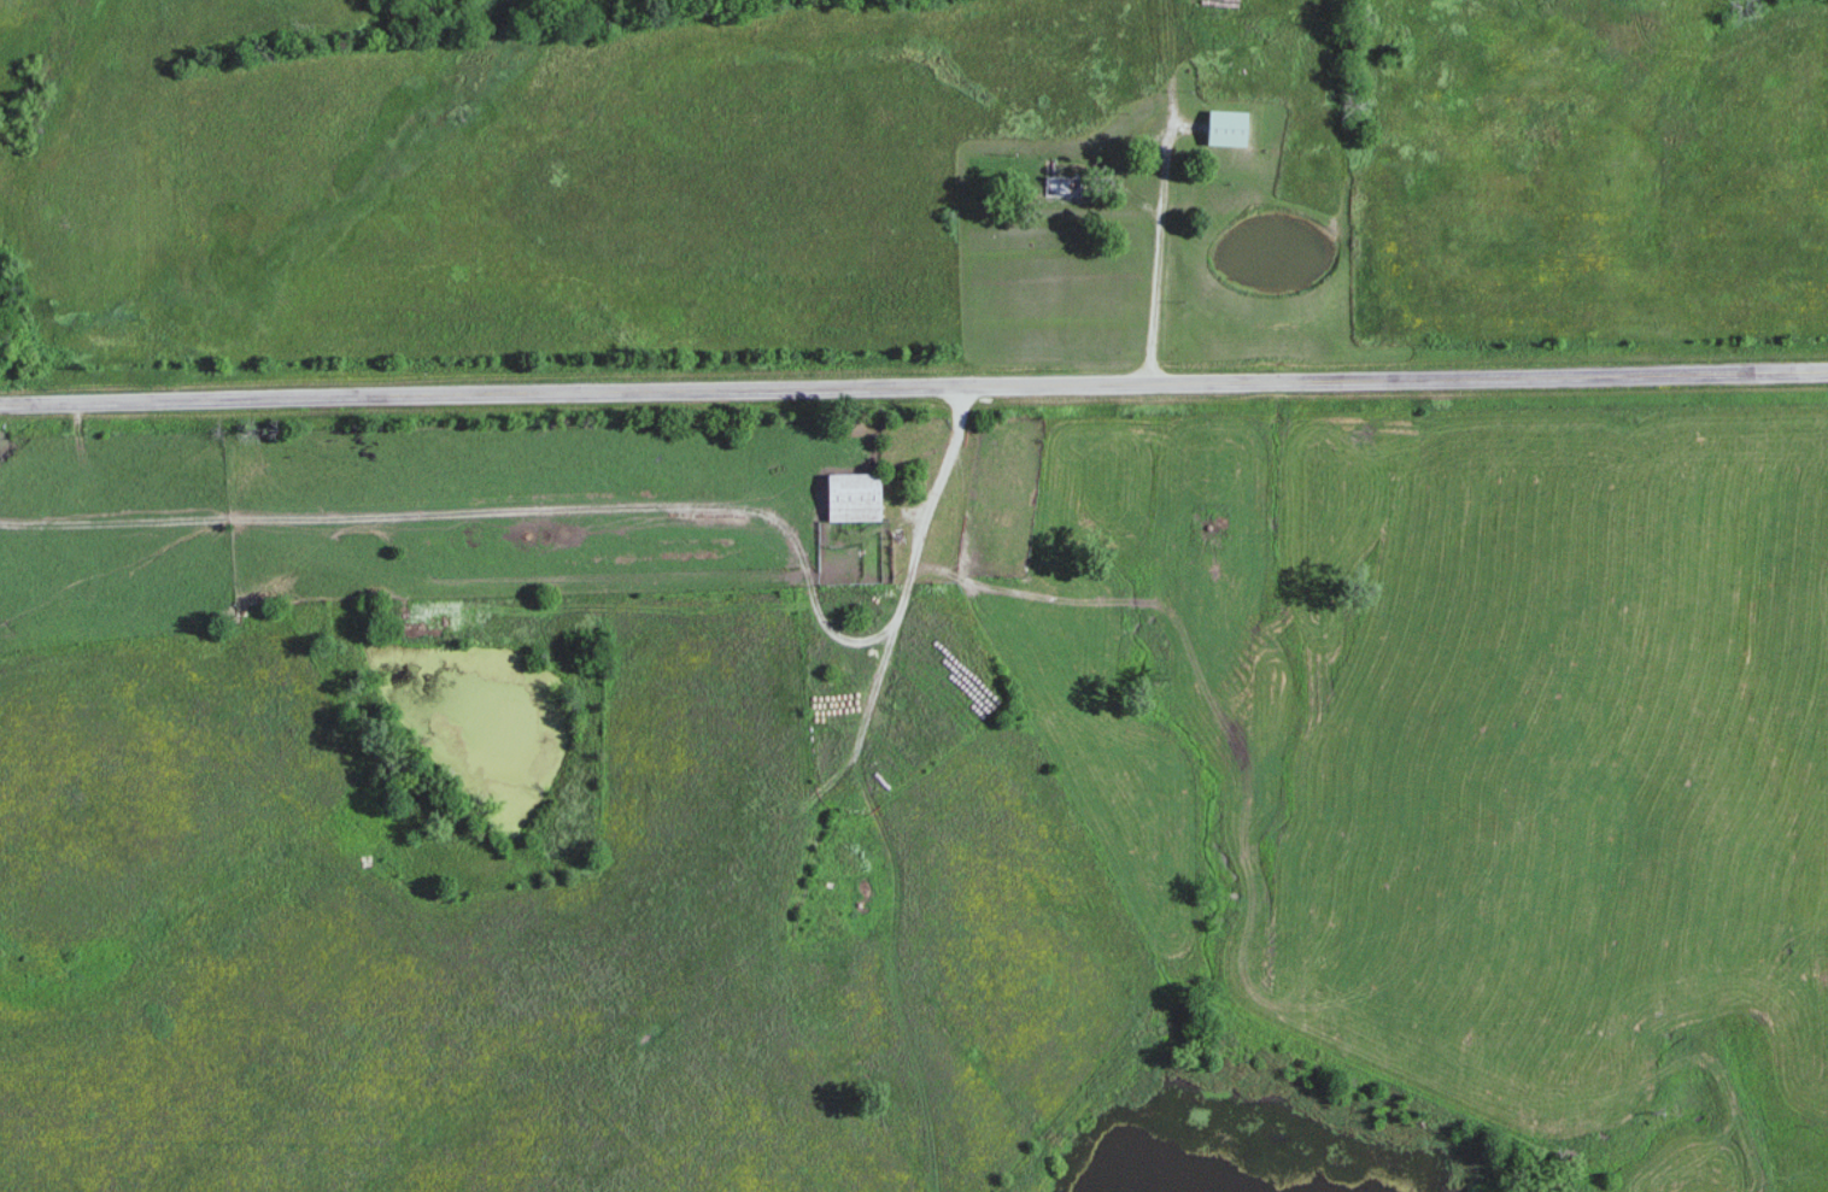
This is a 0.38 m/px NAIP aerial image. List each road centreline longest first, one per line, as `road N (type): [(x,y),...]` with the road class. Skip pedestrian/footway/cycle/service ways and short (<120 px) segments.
road 1 (tertiary): [(1827,371),(0,401)]

